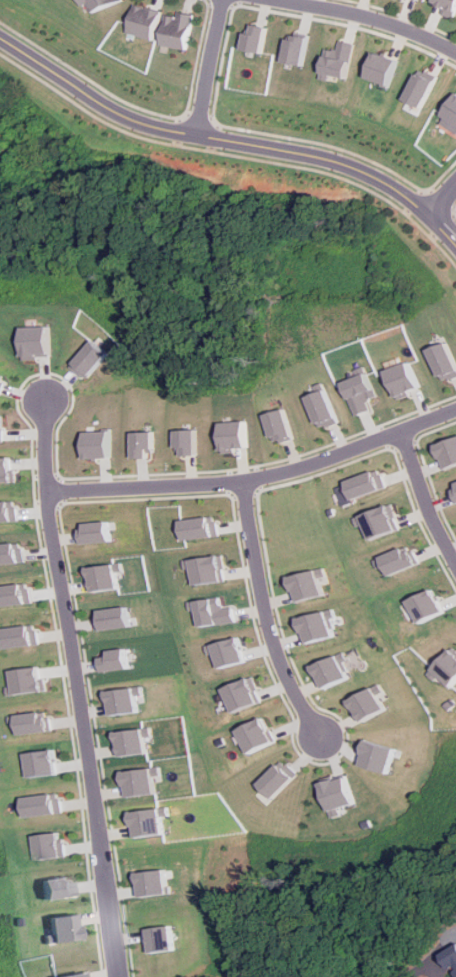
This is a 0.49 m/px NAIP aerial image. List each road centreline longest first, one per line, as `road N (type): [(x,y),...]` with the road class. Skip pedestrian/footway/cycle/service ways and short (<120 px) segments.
road 1 (residential): [(0,40),(121,118),(352,169),(408,197),(455,238)]
road 2 (residential): [(455,410),(327,460),(248,480),(54,491),(50,400)]
road 3 (residential): [(120,976),(54,491)]
road 4 (residential): [(248,480),(269,621),(312,731)]
road 5 (residential): [(275,0),(372,20),(455,54)]
road 6 (residential): [(190,136),(216,0)]
road 7 (residential): [(400,432),(455,558)]

